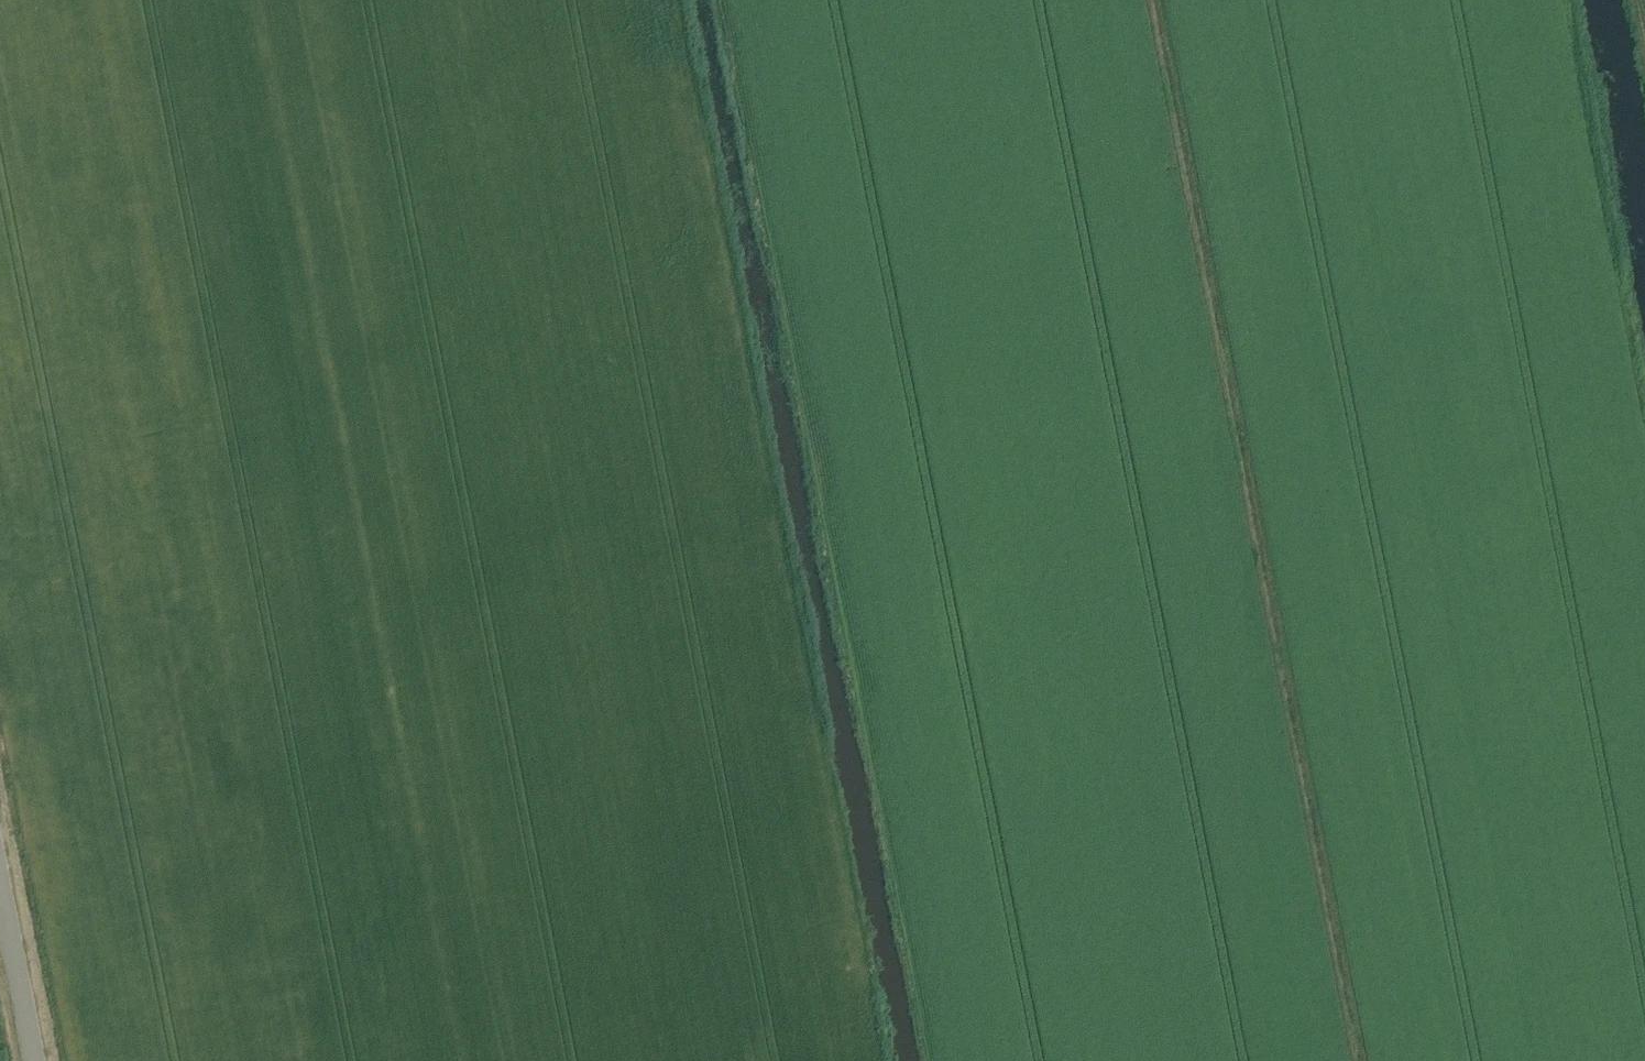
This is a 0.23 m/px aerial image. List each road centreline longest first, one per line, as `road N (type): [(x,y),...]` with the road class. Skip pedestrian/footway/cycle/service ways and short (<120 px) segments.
road 1 (unclassified): [(35,1060),(0,878)]

